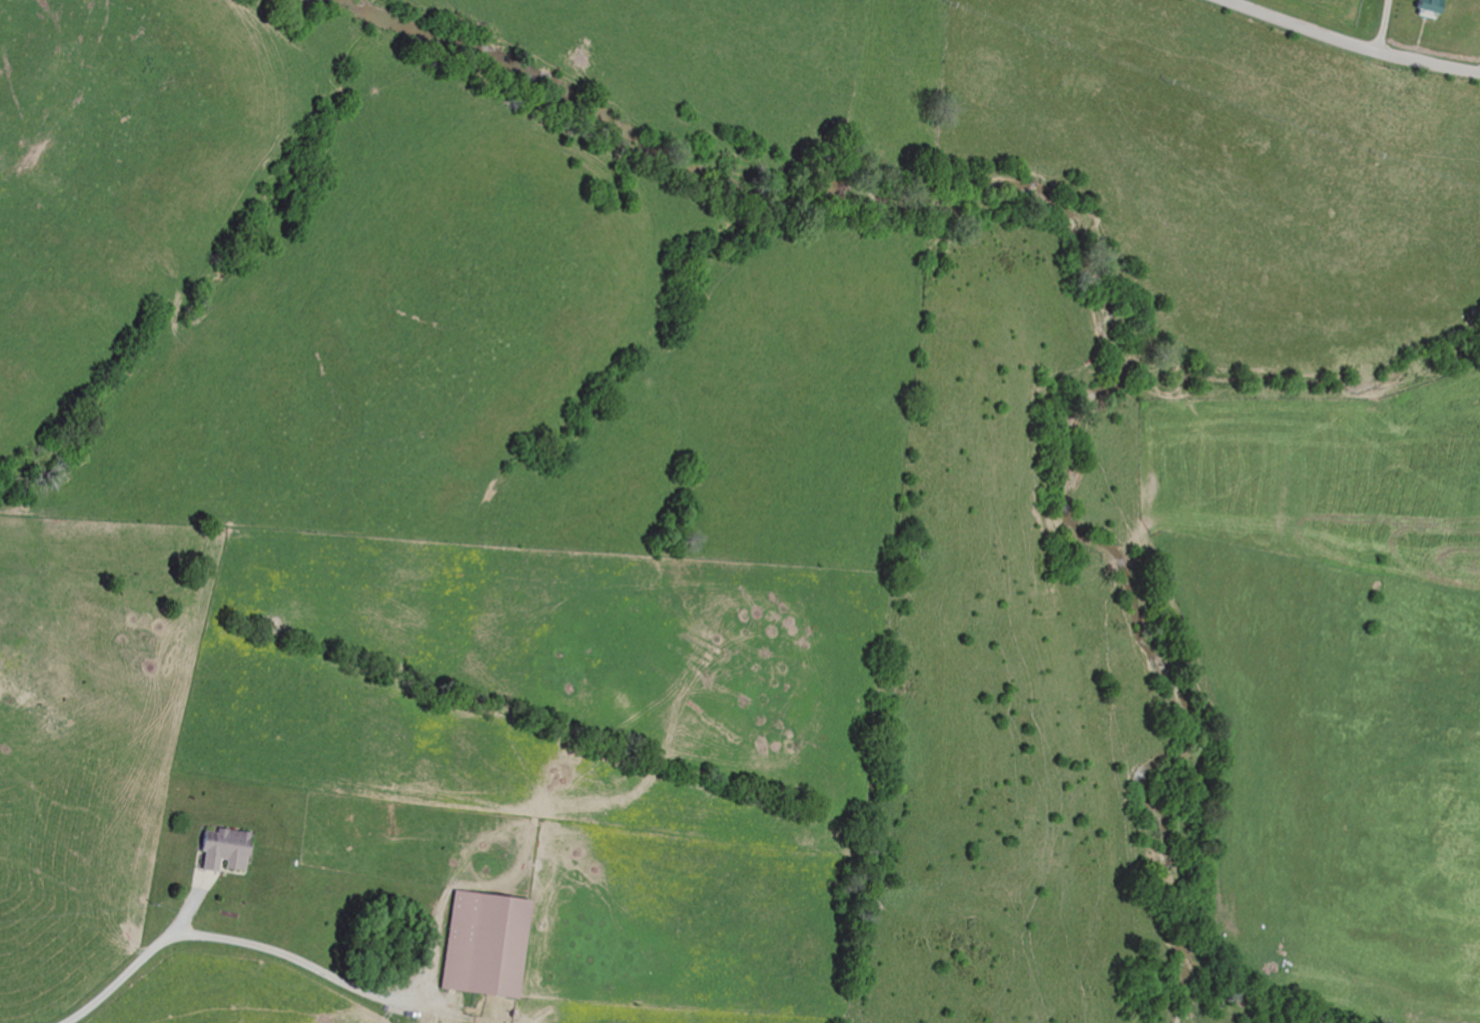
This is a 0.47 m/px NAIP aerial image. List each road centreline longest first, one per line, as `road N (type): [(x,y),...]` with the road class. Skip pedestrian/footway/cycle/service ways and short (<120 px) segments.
road 1 (residential): [(1479,74),(1348,44),(1225,0)]

